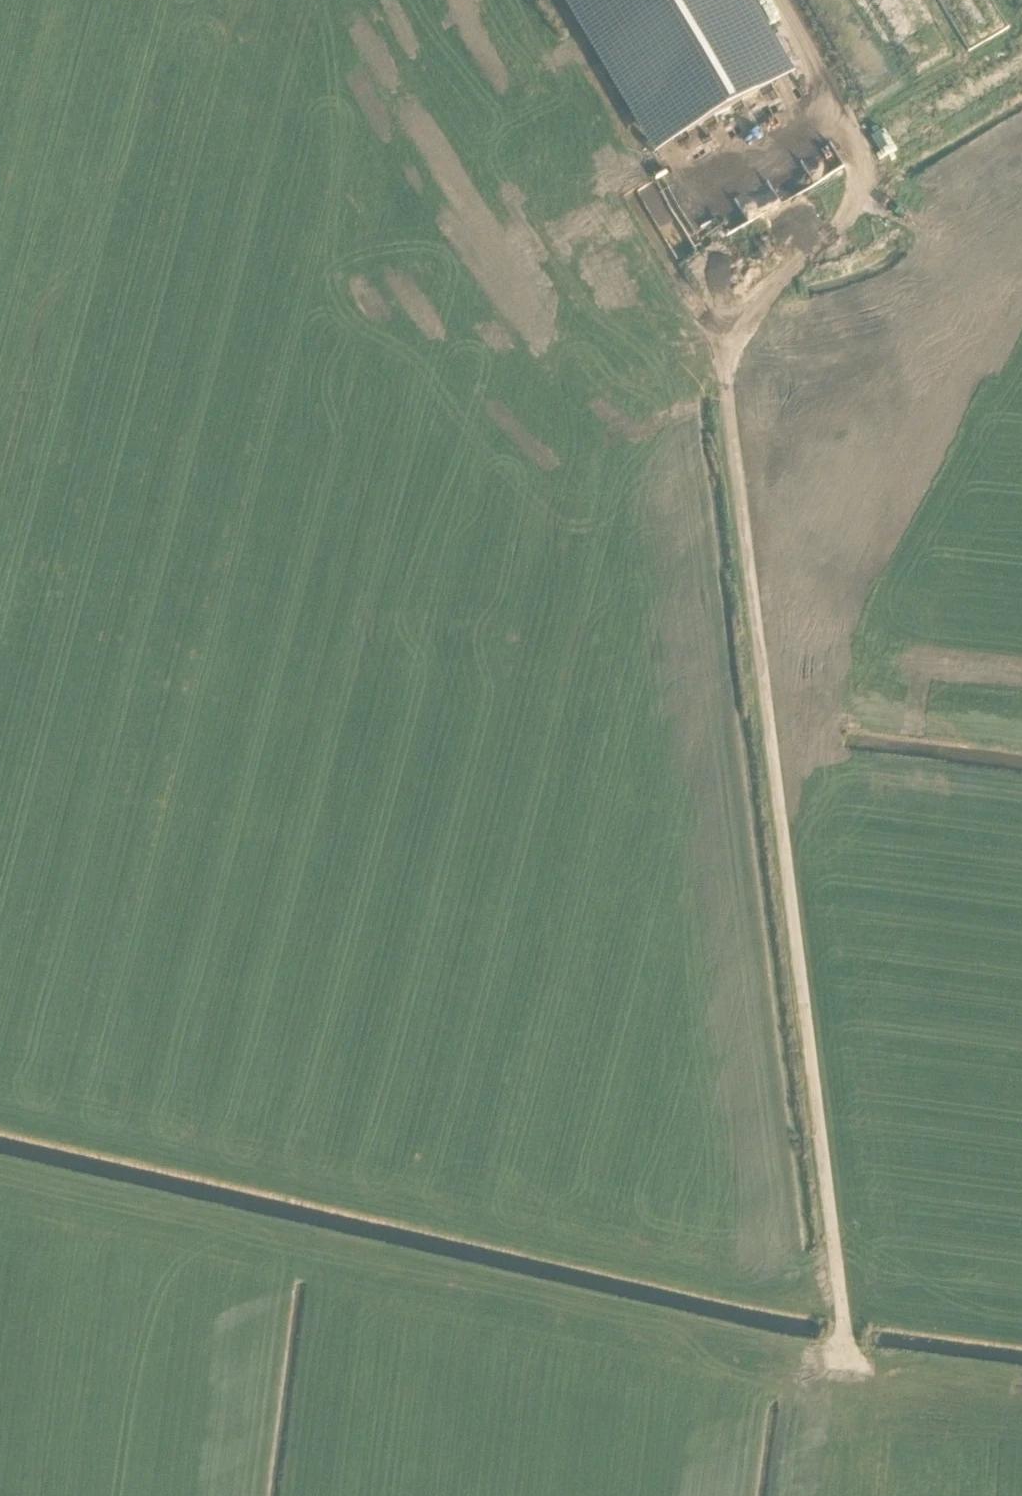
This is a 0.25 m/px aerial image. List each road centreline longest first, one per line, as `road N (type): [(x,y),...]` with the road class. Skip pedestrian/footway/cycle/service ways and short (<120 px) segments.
road 1 (track): [(846,126),(858,177),(848,216),(749,317),(725,384),(848,1362)]

